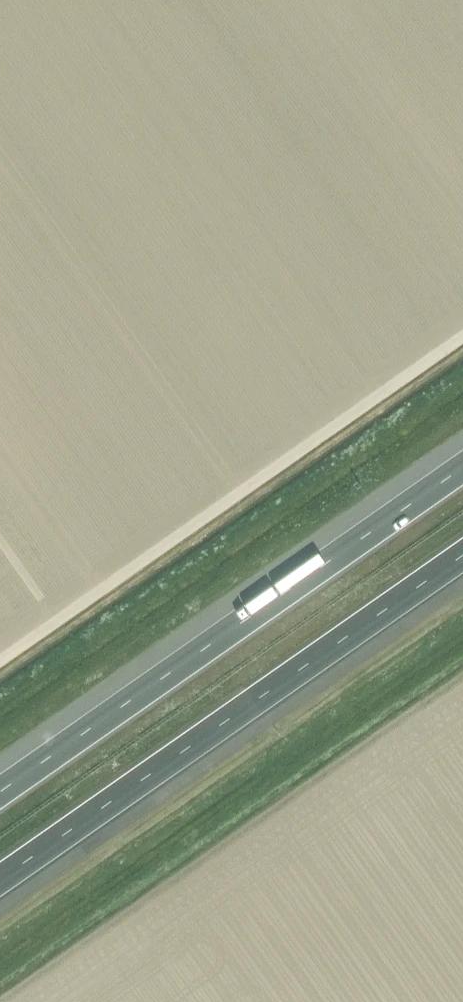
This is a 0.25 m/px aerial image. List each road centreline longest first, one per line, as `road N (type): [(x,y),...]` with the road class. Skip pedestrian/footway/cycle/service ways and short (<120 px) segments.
road 1 (motorway): [(0,879),(462,553)]
road 2 (track): [(462,336),(0,660)]
road 3 (motorway): [(462,467),(0,791)]

